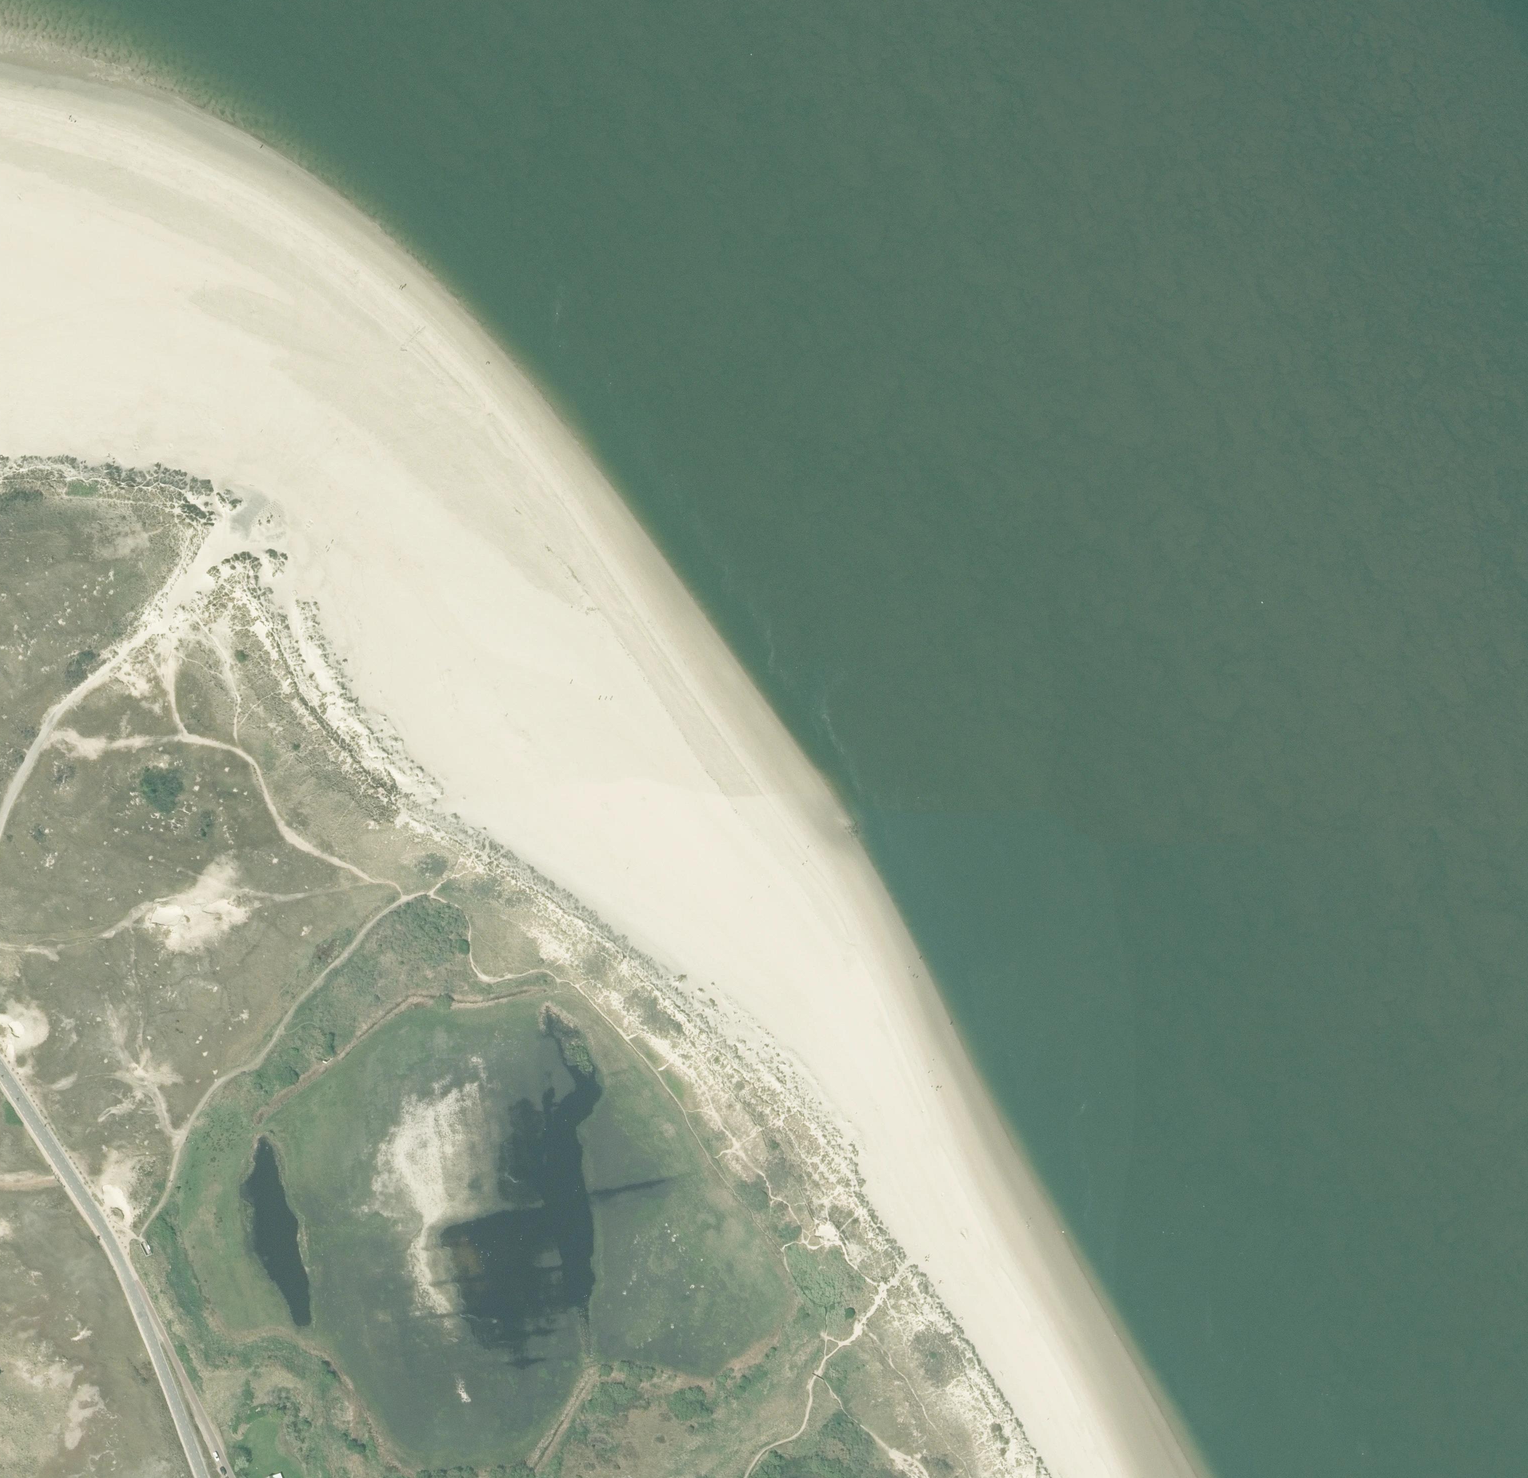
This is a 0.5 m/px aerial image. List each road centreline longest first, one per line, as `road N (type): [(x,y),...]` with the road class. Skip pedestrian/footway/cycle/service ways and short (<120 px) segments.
road 1 (track): [(0,826),(58,713),(171,610),(262,490)]
road 2 (unclassified): [(125,1269),(0,1068)]
road 3 (unclassified): [(232,1477),(125,1269)]
road 4 (unclassified): [(202,1477),(125,1269)]

